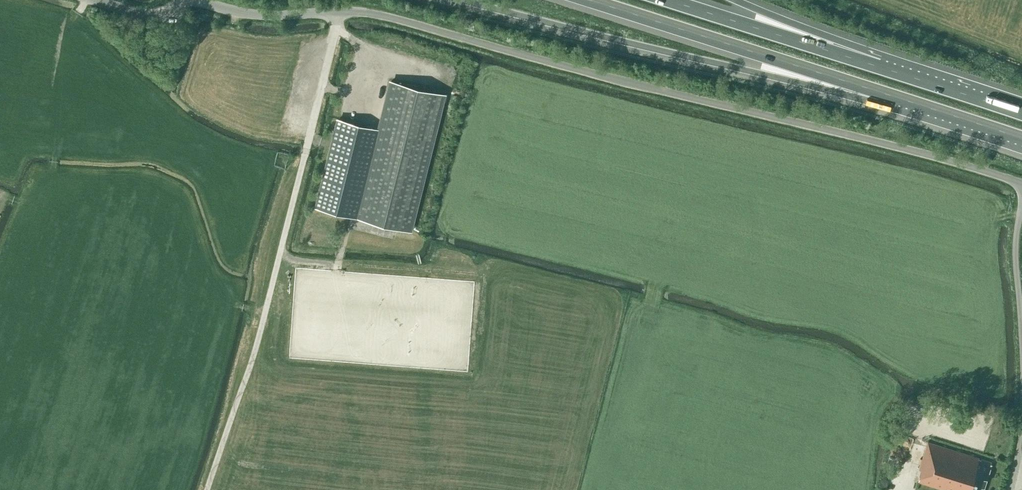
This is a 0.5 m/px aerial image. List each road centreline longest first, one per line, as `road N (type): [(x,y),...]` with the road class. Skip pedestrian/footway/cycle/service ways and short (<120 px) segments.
road 1 (unclassified): [(1021,183),(376,13),(263,15),(197,0)]
road 2 (motorway): [(459,0),(850,96),(883,94)]
road 3 (motorway): [(586,0),(883,94)]
road 4 (motorway): [(879,66),(669,0)]
road 5 (motorway): [(879,66),(860,48),(736,0)]
road 6 (motorway): [(1021,114),(879,66)]
road 7 (motorway): [(883,94),(1021,140)]

